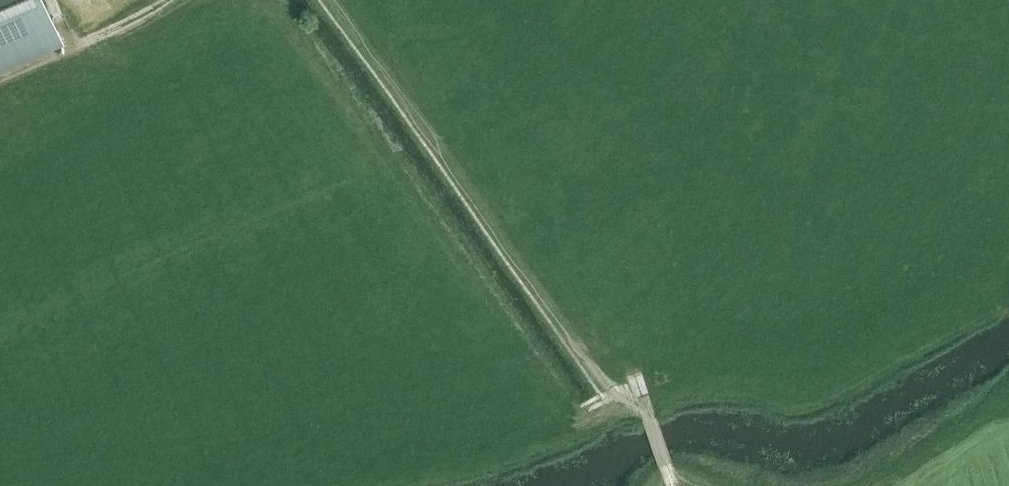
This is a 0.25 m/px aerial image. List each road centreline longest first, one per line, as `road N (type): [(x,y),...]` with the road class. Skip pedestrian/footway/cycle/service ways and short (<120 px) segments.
road 1 (track): [(321,0),(616,414)]
road 2 (track): [(0,77),(163,0)]
road 3 (track): [(673,485),(645,411),(561,430)]

